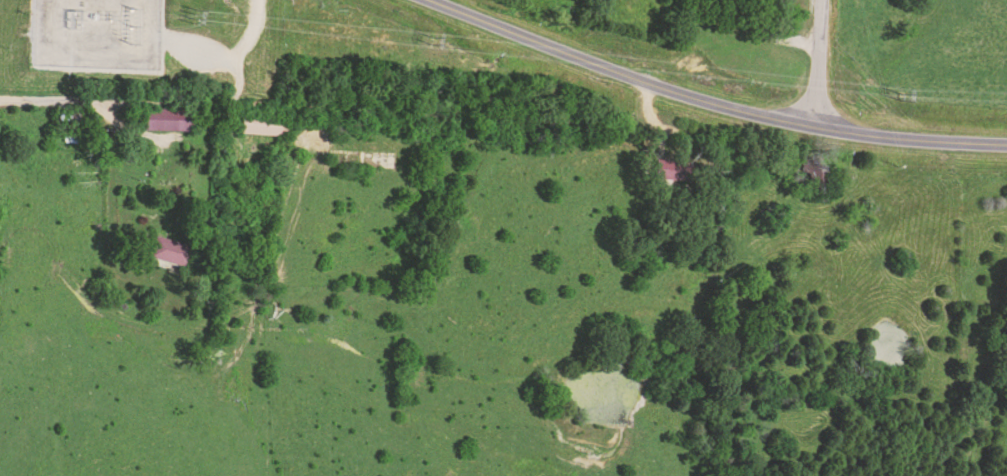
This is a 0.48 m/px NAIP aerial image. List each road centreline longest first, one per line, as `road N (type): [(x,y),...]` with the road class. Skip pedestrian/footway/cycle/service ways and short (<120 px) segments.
road 1 (residential): [(647,84),(629,103),(0,96)]
road 2 (tertiary): [(429,0),(703,103),(813,125),(1006,132)]
road 3 (residential): [(813,125),(819,0)]

